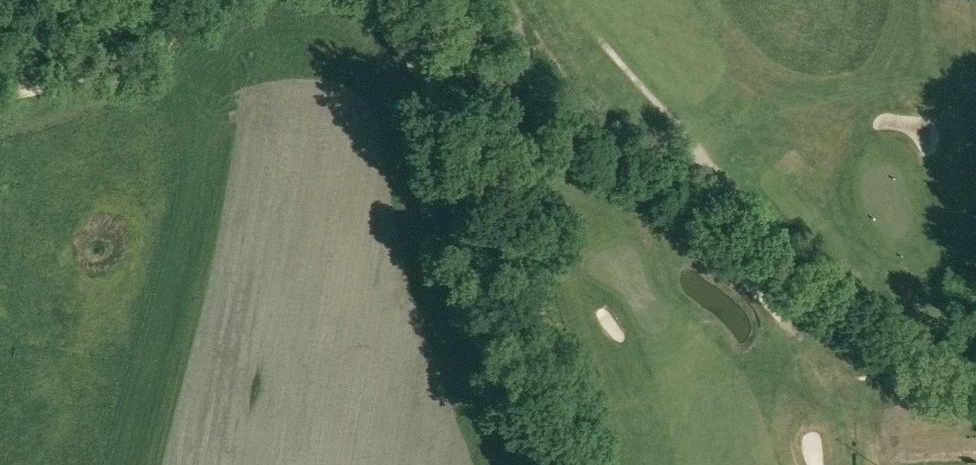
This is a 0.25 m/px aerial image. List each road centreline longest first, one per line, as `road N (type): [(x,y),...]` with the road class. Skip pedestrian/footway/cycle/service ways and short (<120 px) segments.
road 1 (track): [(729,248),(864,414),(867,464)]

